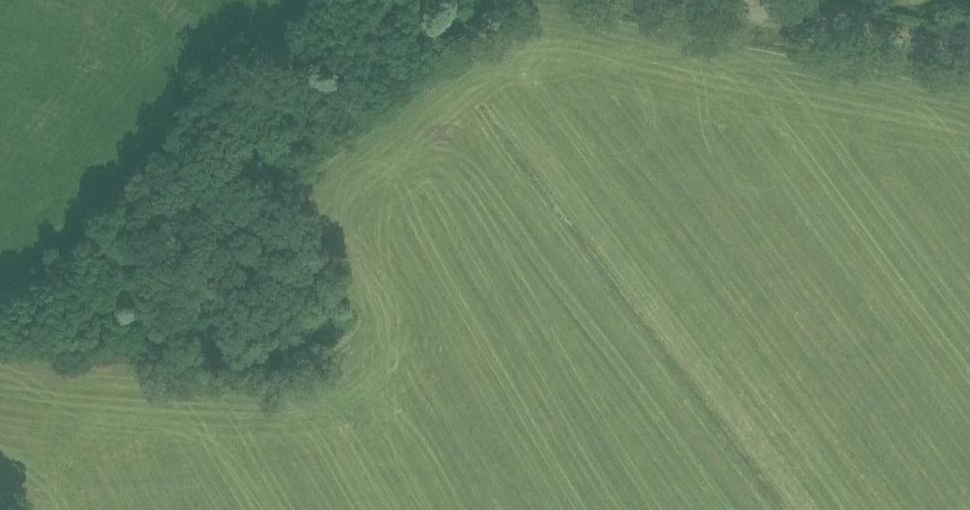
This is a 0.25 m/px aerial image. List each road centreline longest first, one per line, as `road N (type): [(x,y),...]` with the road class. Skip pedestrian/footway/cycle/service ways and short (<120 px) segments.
road 1 (unclassified): [(969,47),(713,0)]

